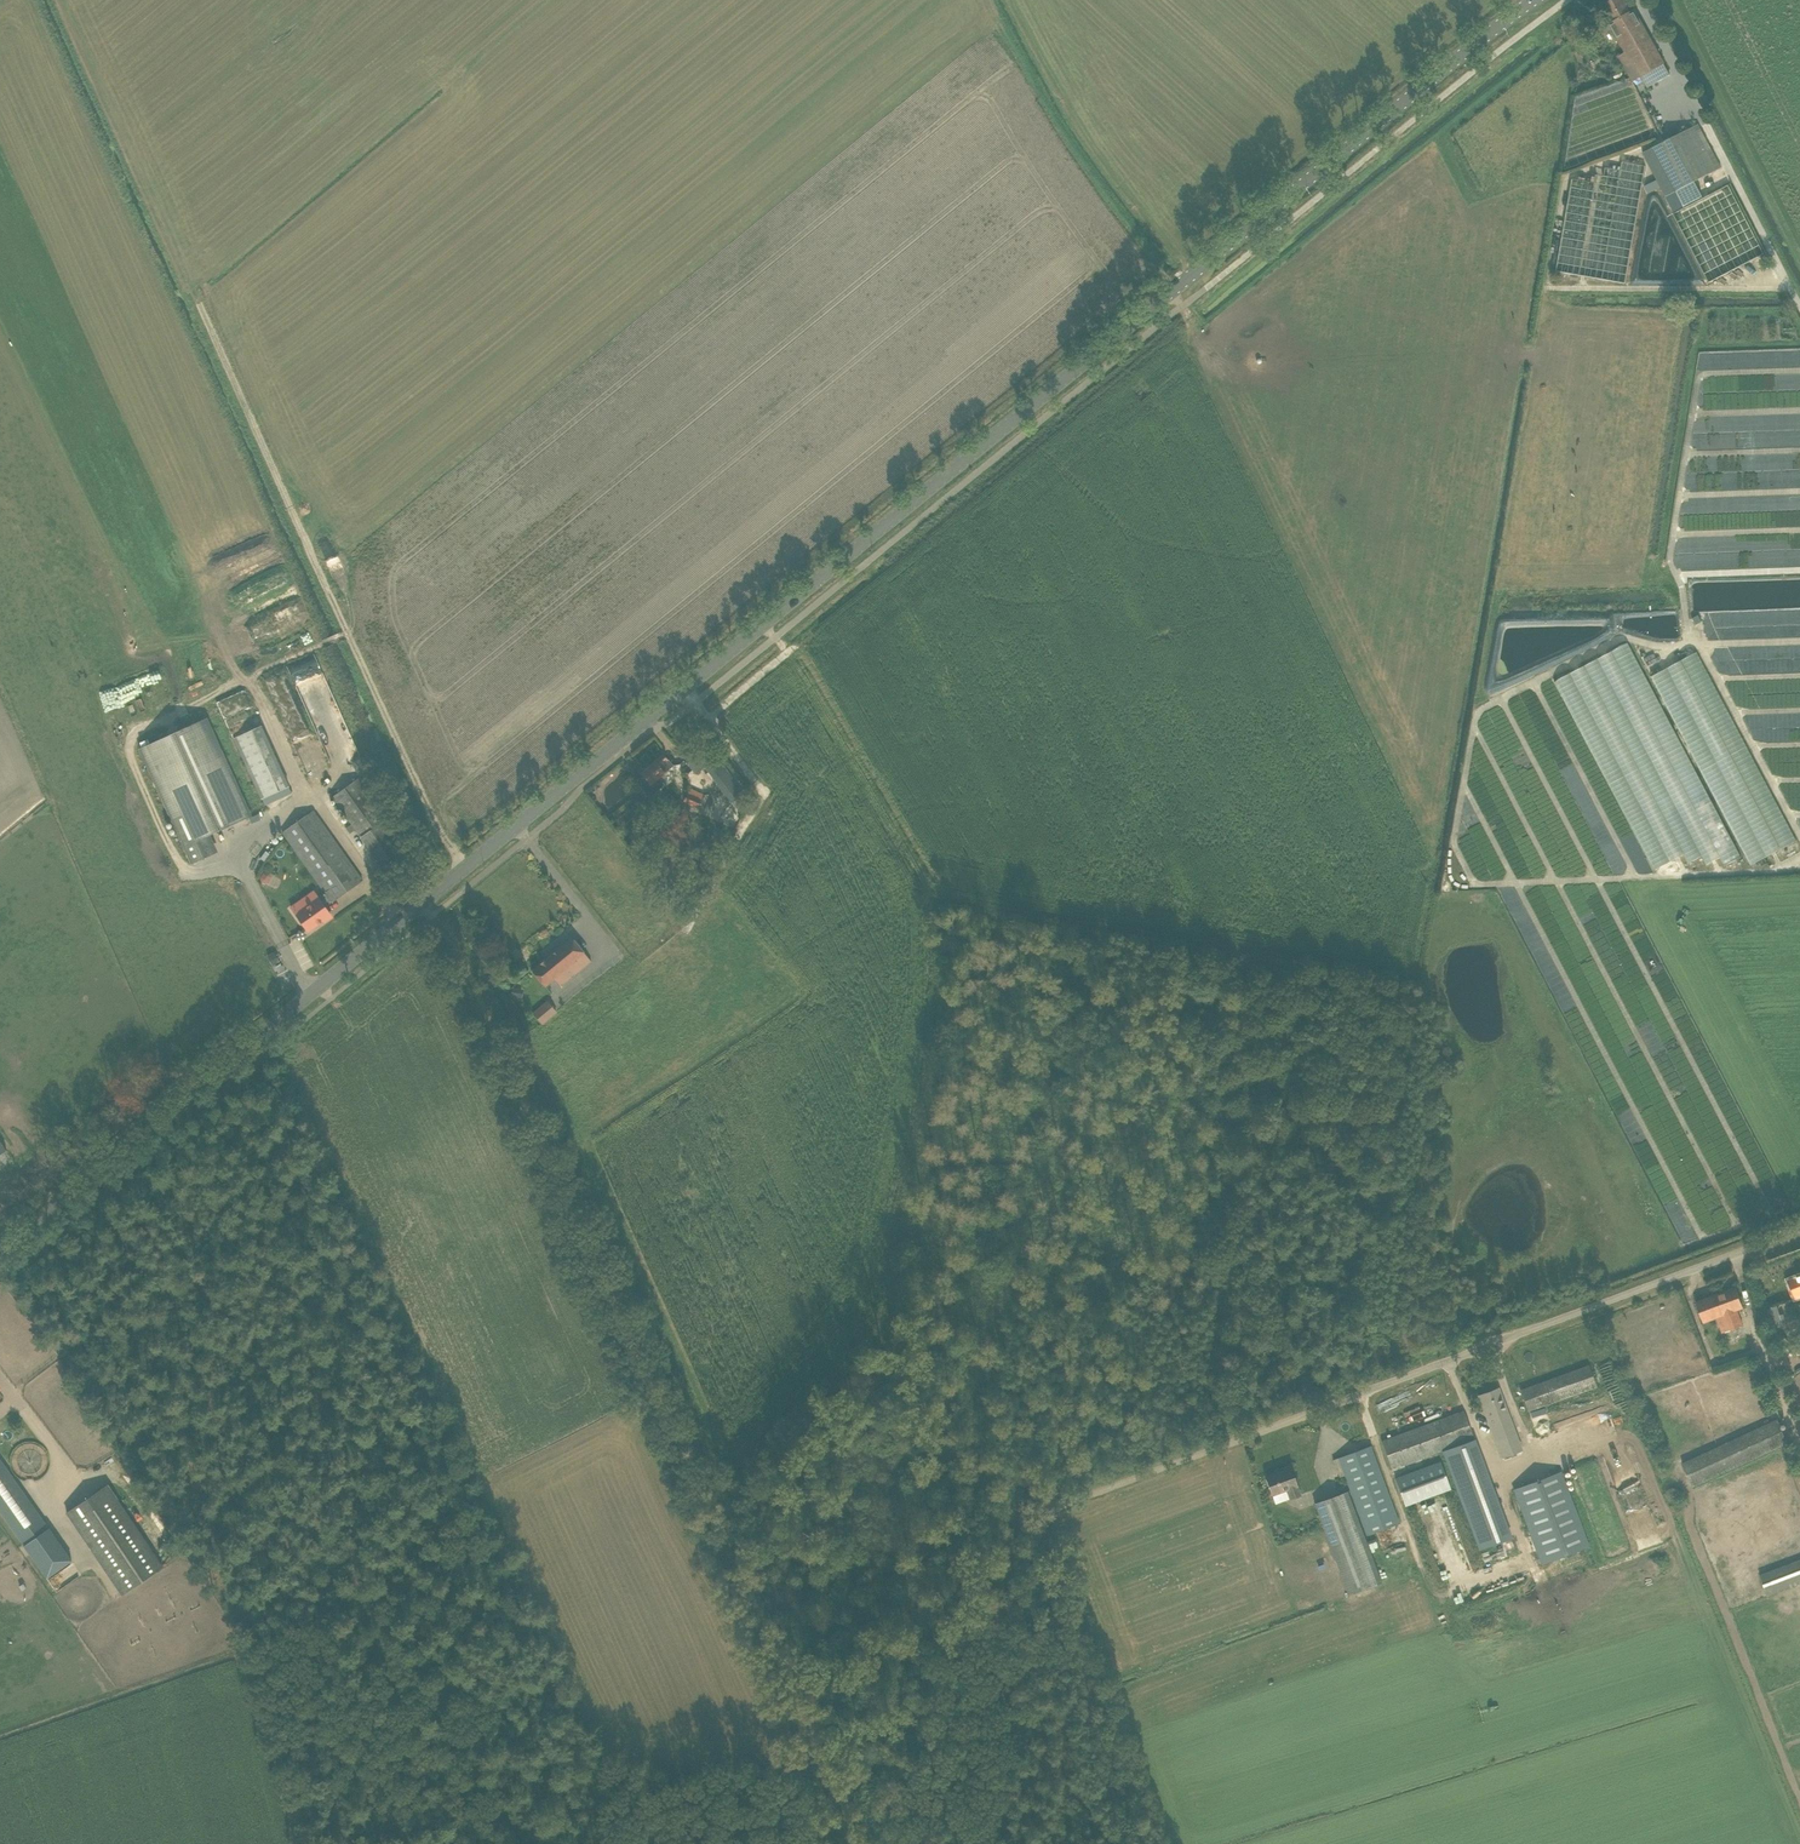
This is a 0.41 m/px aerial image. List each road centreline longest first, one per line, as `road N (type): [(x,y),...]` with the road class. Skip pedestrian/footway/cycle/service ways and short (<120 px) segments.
road 1 (tertiary): [(0,1247),(1534,0)]
road 2 (track): [(853,1843),(432,918)]
road 3 (unclassified): [(1057,1557),(1046,1507),(1799,1228)]
road 4 (track): [(202,308),(442,836),(466,867)]
road 5 (track): [(1640,0),(1799,310)]

